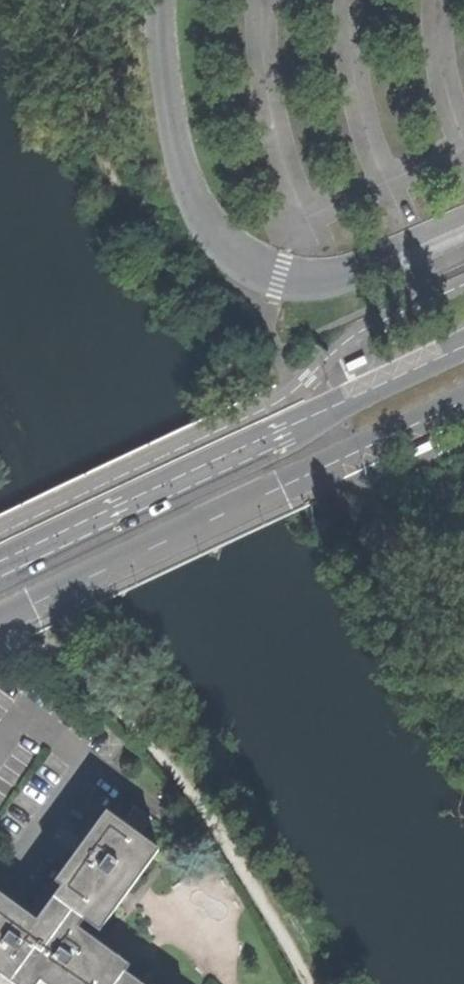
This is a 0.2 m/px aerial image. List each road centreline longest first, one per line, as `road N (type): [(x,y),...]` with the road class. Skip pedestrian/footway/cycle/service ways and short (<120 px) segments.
road 1 (secondary): [(463,348),(0,568)]
road 2 (secondary): [(0,619),(463,402)]

